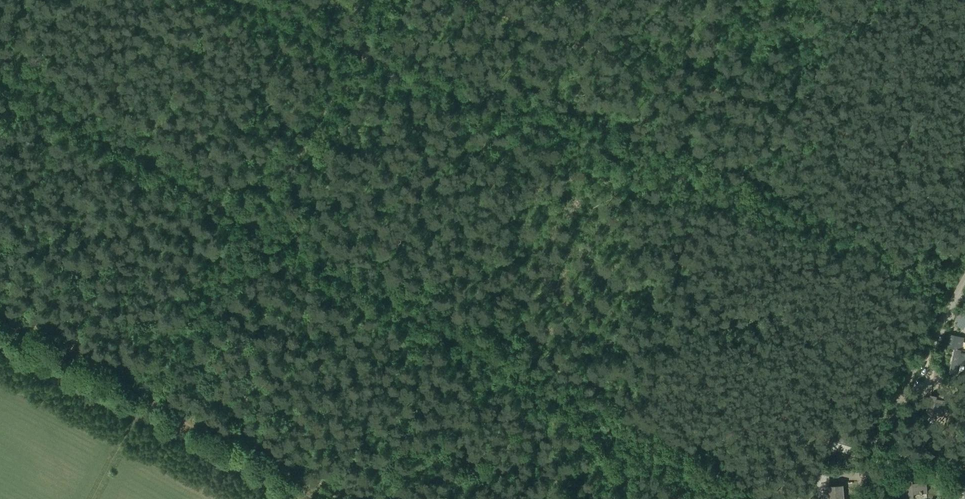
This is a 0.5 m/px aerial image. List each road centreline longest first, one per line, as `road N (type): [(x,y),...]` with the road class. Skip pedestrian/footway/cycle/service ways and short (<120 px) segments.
road 1 (track): [(0,81),(728,498)]
road 2 (track): [(234,0),(473,102),(865,250),(964,299)]
road 3 (track): [(391,0),(146,400)]
road 4 (track): [(146,400),(333,498)]
road 5 (track): [(0,320),(146,400)]

